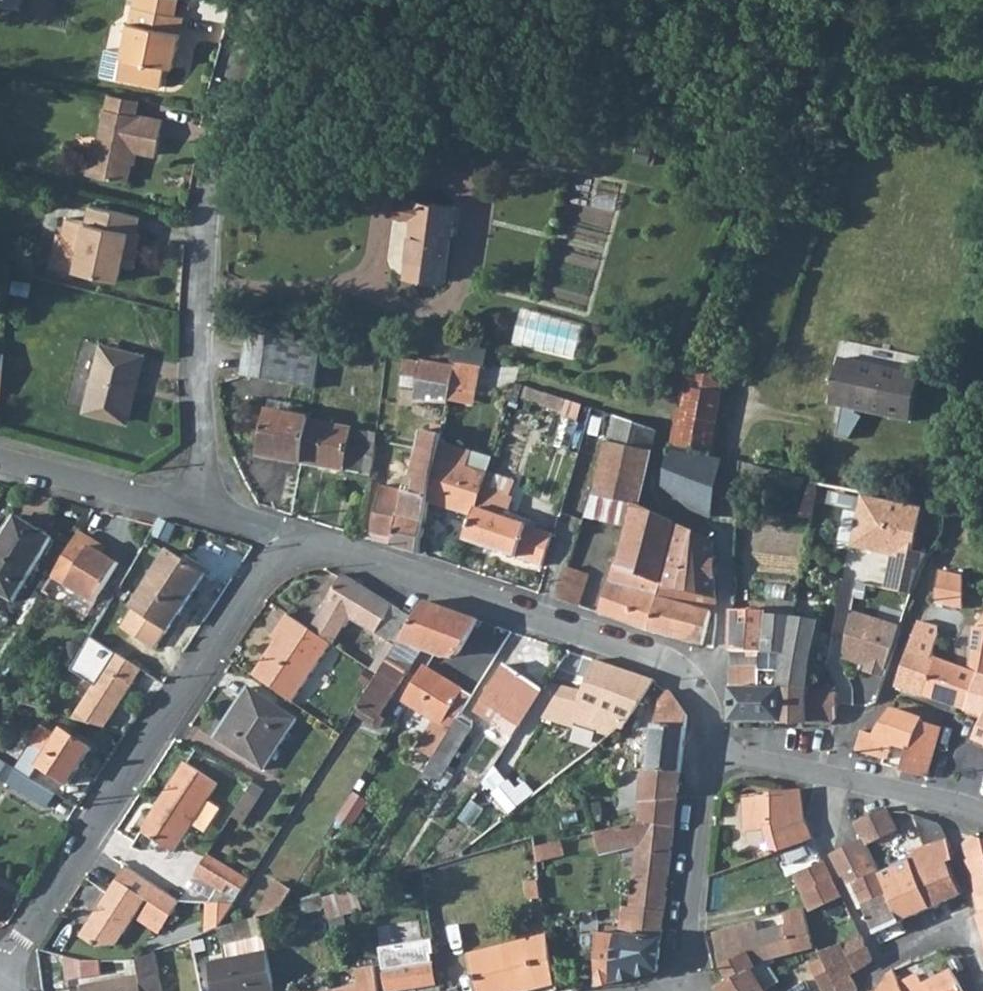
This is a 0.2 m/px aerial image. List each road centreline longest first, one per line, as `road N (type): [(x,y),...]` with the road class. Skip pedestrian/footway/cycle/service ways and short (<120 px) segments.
road 1 (residential): [(0,978),(266,564),(298,545)]
road 2 (residential): [(258,0),(231,63),(208,179),(198,274),(204,472),(197,512)]
road 3 (residential): [(298,545),(334,549),(658,658),(703,698),(706,754)]
road 4 (residential): [(706,754),(786,763),(982,817)]
road 5 (track): [(689,679),(718,649),(722,518),(734,450)]
road 6 (residential): [(706,754),(684,931),(690,983)]
road 7 (residential): [(197,512),(0,459)]
road 8 (residential): [(870,990),(884,960),(948,927),(974,930),(982,970)]
road 9 (track): [(664,426),(654,491),(680,513),(722,530)]

